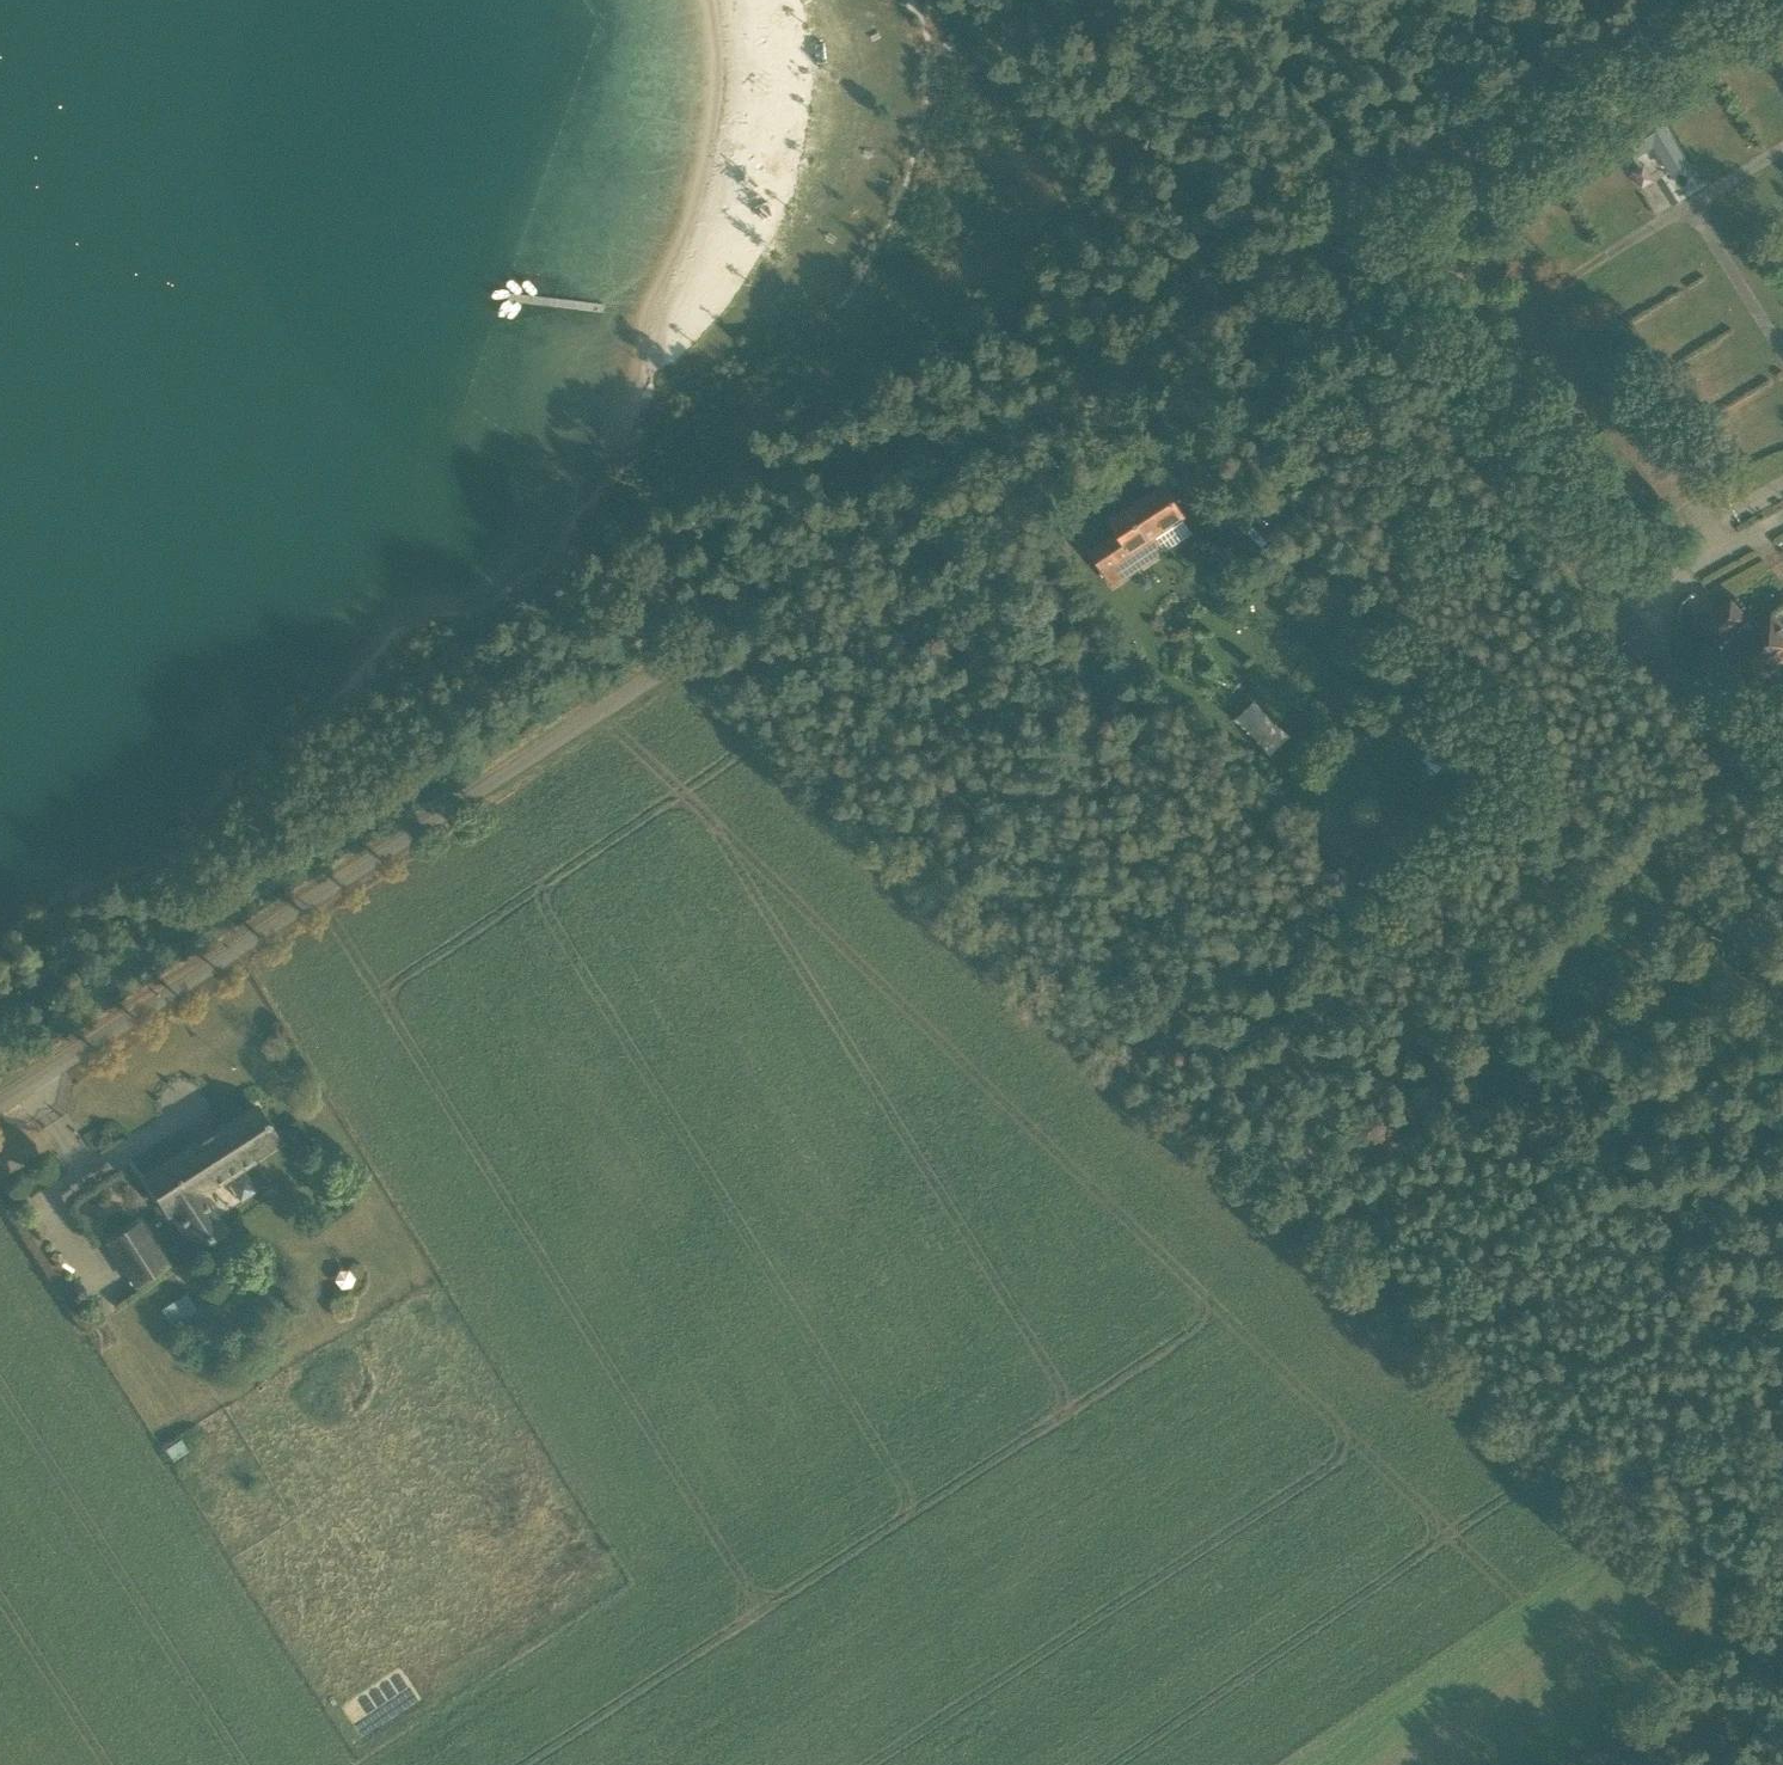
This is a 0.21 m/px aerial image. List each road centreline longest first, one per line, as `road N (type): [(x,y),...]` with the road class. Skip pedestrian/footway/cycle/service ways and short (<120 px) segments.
road 1 (unclassified): [(0,1096),(1304,245)]
road 2 (unclassified): [(1782,813),(1304,245)]
road 3 (track): [(1304,245),(1645,0)]
road 4 (unclassified): [(1304,245),(1104,0)]
road 5 (track): [(1782,1556),(1583,1764)]

